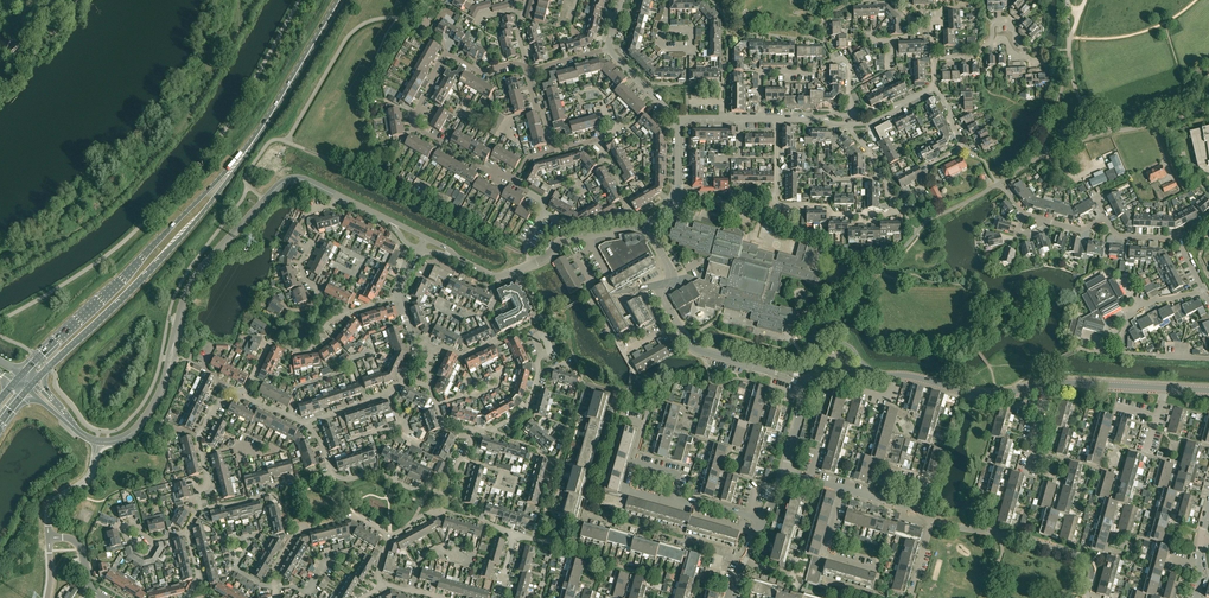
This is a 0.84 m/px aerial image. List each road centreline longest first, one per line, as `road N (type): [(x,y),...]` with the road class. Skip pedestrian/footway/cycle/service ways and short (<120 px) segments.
road 1 (primary): [(266,124),(23,374)]
road 2 (primary): [(45,371),(150,273),(266,124)]
road 3 (unclassified): [(338,197),(302,179),(278,185),(200,271),(175,340)]
road 4 (residential): [(514,180),(416,127),(445,52)]
road 5 (unclassified): [(1046,383),(986,395),(874,374)]
road 6 (residential): [(245,395),(270,341),(312,349),(328,323),(350,312)]
road 7 (primary): [(340,0),(266,124)]
road 8 (residential): [(198,510),(332,474)]
road 9 (unclassified): [(782,373),(695,349),(676,323)]
road 10 (residential): [(332,474),(377,472),(412,488),(446,476)]
road 11 (residential): [(894,213),(776,204)]

